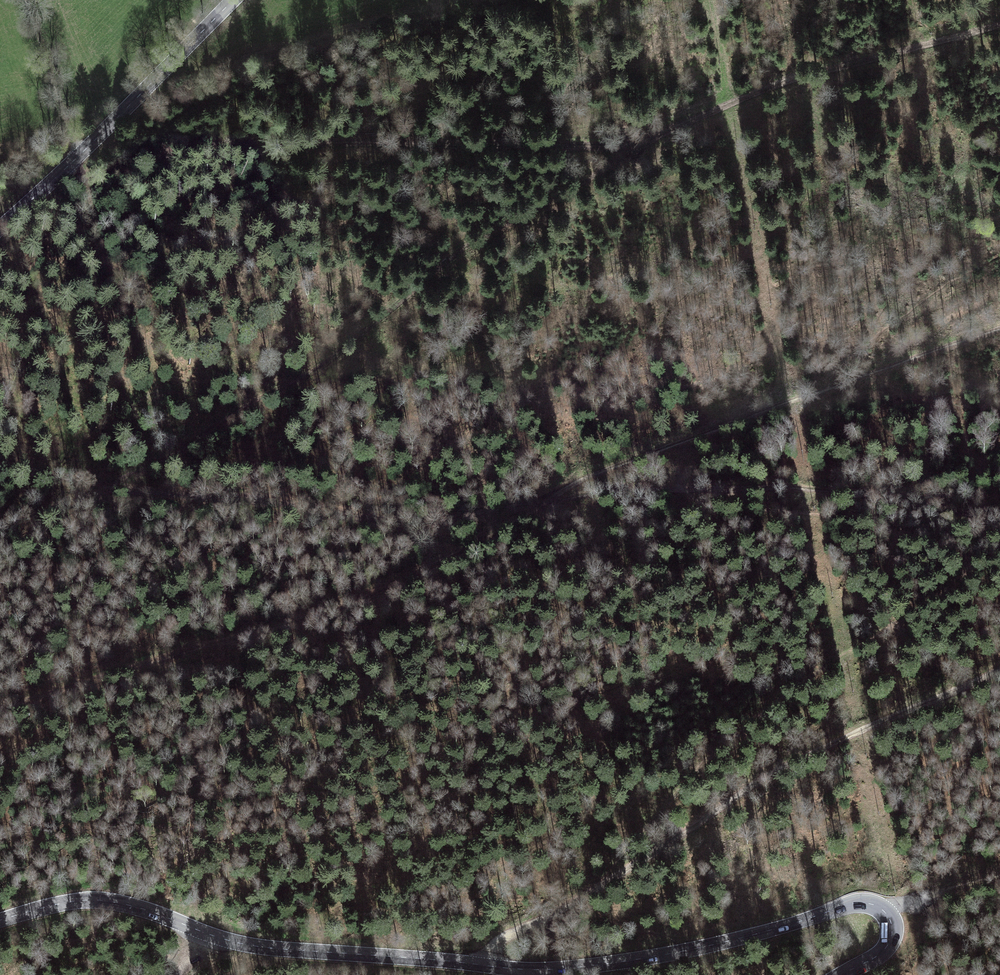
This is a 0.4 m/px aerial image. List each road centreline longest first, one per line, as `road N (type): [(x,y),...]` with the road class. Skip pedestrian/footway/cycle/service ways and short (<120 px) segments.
road 1 (track): [(999,328),(575,482),(463,552),(324,615),(0,707)]
road 2 (secondary): [(841,974),(888,945),(891,923),(874,905),(847,905),(684,951),(522,970),(265,948),(116,902),(66,902),(0,921)]
road 3 (track): [(999,24),(778,82),(634,145),(319,141),(91,179),(65,170)]
road 4 (track): [(113,486),(414,522),(675,485),(847,492),(999,517)]
road 5 (track): [(999,670),(783,768),(603,884)]
road 6 (secondary): [(0,227),(233,0)]
road 7 (track): [(78,156),(28,0)]
road 8 (track): [(585,895),(500,941),(484,965)]
road 9 (track): [(0,528),(113,486)]
road 10 (track): [(885,912),(999,875)]

